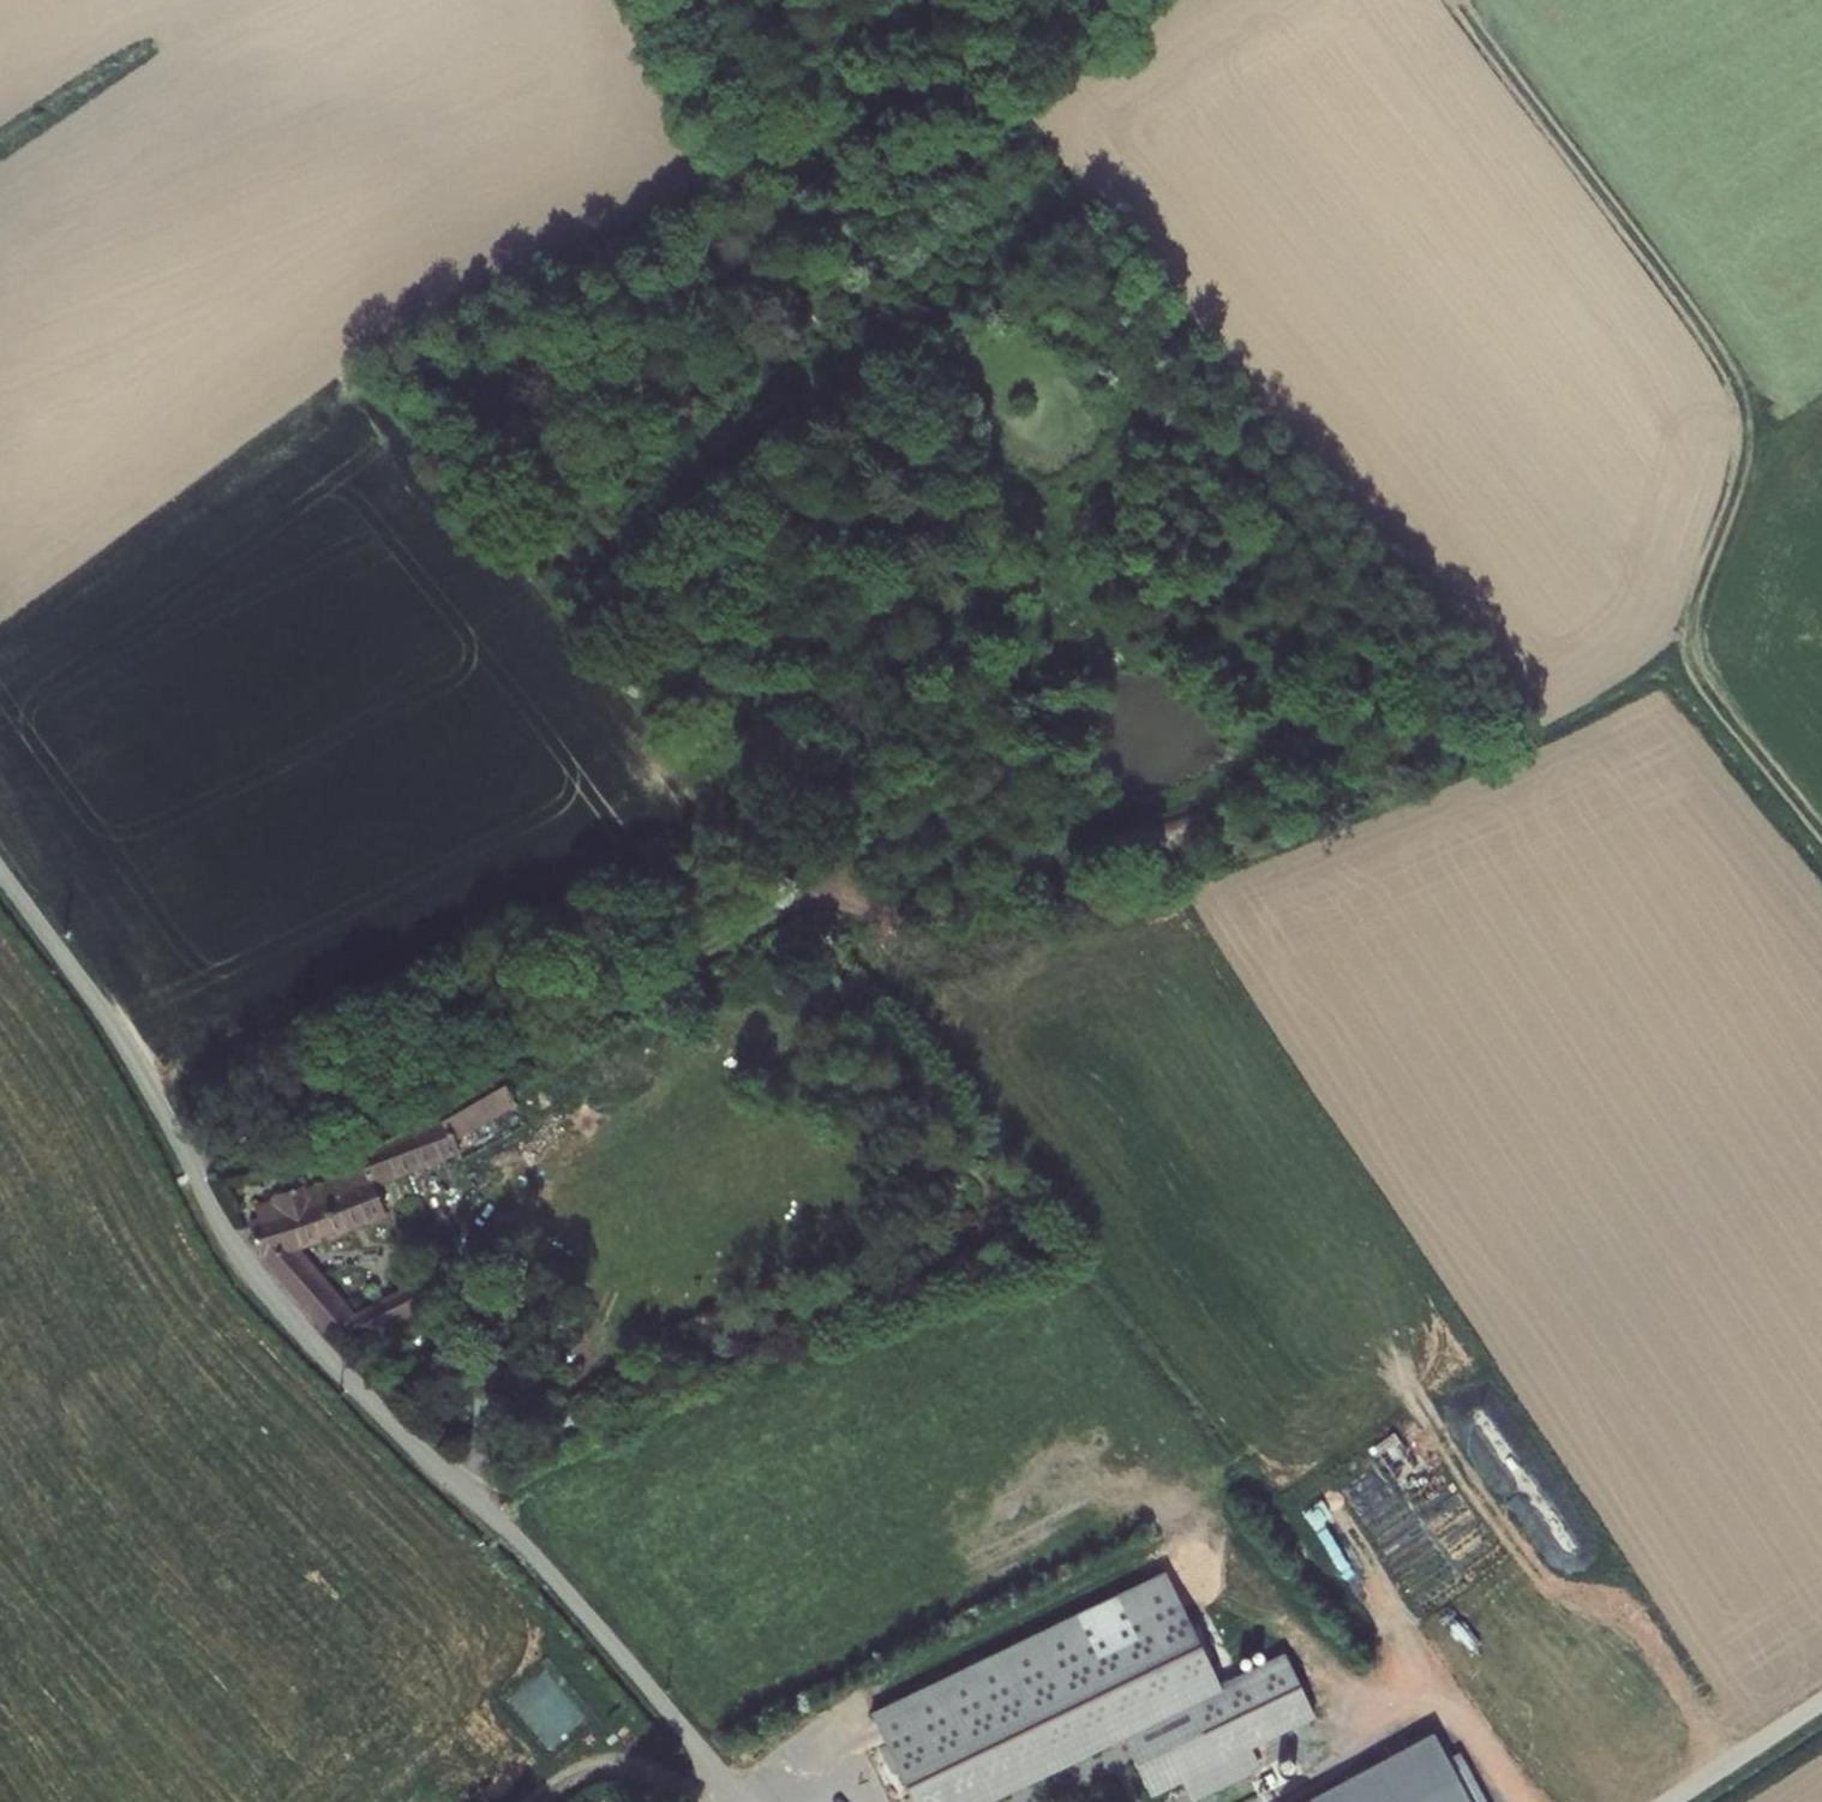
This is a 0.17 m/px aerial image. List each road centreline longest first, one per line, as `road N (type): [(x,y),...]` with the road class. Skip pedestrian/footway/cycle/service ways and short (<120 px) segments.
road 1 (unclassified): [(0,858),(209,1210),(316,1353),(618,1651),(740,1801)]
road 2 (unclassified): [(1669,1801),(1821,1702)]

